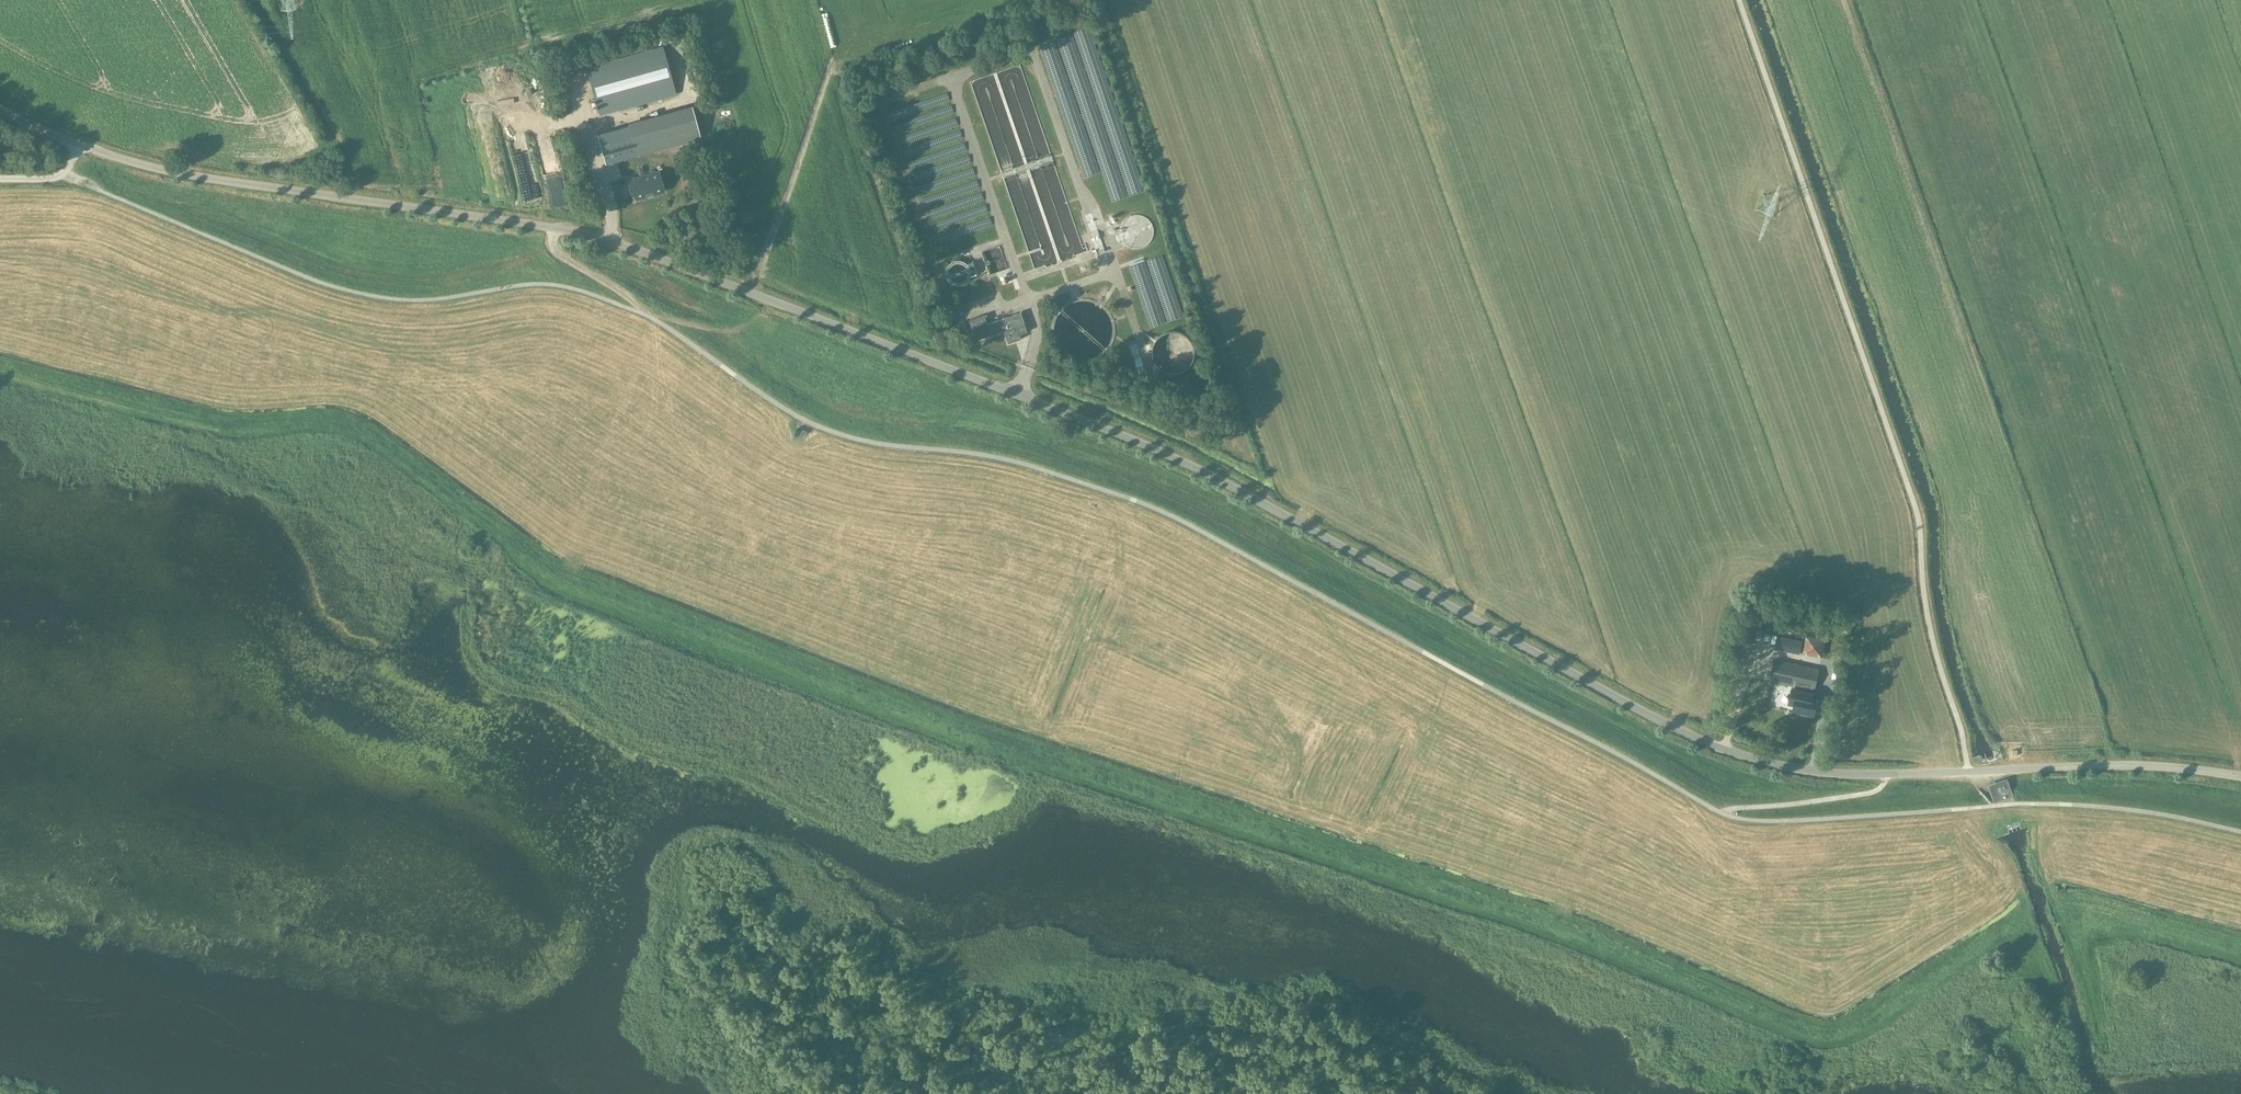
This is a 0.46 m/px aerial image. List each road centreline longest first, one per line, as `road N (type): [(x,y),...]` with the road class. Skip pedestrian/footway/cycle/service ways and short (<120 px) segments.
road 1 (unclassified): [(2240,778),(2164,767),(1835,774),(1727,752),(1533,656),(1172,457),(636,250),(556,229),(150,167),(0,109)]
road 2 (track): [(765,298),(757,318),(723,329),(645,314)]
road 3 (track): [(556,229),(560,258),(645,314)]

